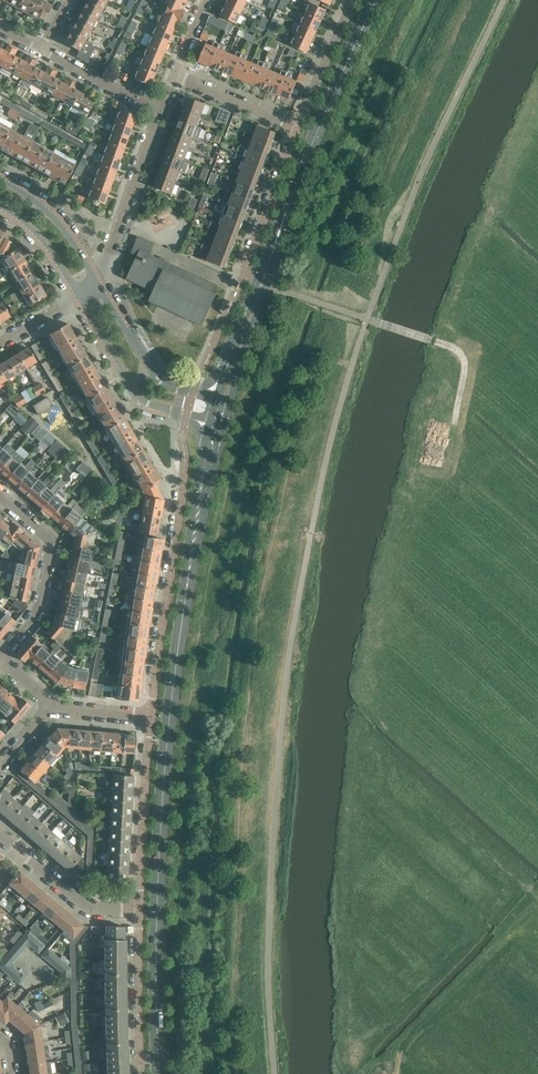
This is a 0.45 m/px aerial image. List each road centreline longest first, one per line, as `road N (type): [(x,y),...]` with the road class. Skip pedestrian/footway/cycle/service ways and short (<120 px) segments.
road 1 (primary): [(159,1073),(167,745),(213,425)]
road 2 (primary): [(219,401),(320,122),(377,0)]
road 3 (residential): [(186,416),(151,719)]
road 4 (track): [(505,503),(451,457),(396,543),(382,631)]
road 5 (track): [(468,299),(485,223),(537,98)]
road 6 (track): [(451,457),(463,355),(368,319)]
road 7 (residential): [(0,653),(38,611),(52,543),(0,497)]
road 8 (residential): [(151,719),(140,909)]
road 9 (residential): [(162,107),(96,284)]
road 10 (unclassified): [(219,401),(152,373),(96,284)]
road 11 (unclassified): [(79,295),(132,389),(186,416)]
road 12 (residential): [(140,909),(141,1073)]
road 13 (residential): [(299,127),(244,278)]
road 14 (unclassified): [(96,284),(51,213),(0,179)]
road 15 (residential): [(140,909),(88,909),(20,852)]
road 16 (track): [(346,943),(348,1058),(367,1073)]
road 17 (residential): [(354,0),(299,127)]
road 18 (residential): [(162,107),(39,50)]
road 19 (residential): [(176,74),(299,127)]
road 20 (unclassified): [(0,205),(51,249),(79,295)]

